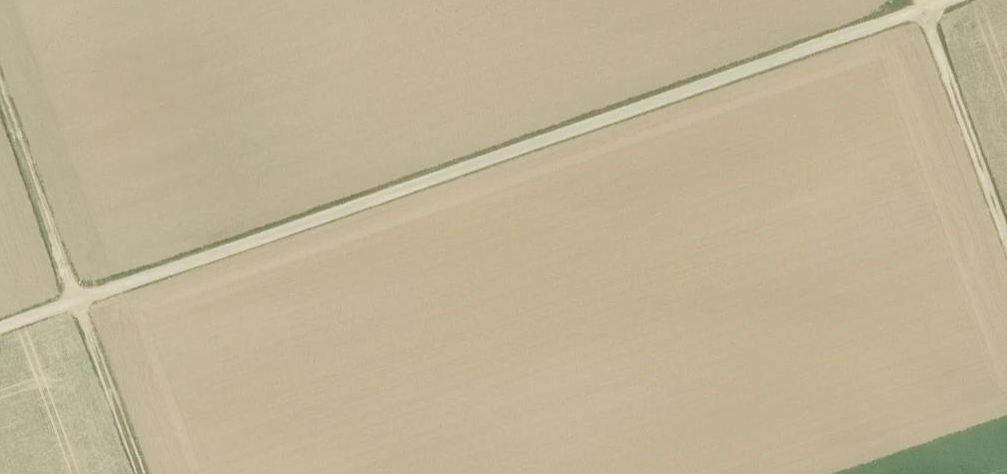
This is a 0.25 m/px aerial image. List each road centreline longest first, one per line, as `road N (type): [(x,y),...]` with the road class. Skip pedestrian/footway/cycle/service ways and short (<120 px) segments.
road 1 (track): [(0,334),(961,0)]
road 2 (track): [(88,303),(0,57)]
road 3 (track): [(1006,224),(926,0)]
road 4 (track): [(144,473),(82,305)]

